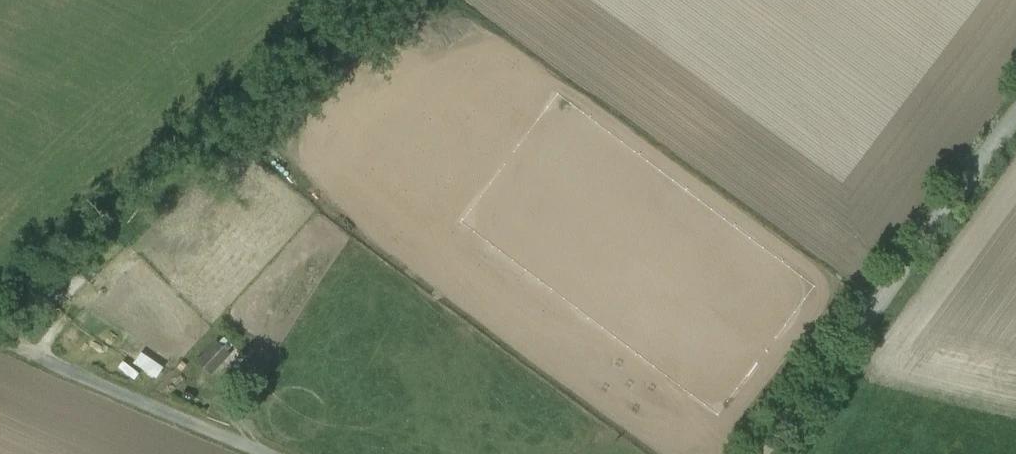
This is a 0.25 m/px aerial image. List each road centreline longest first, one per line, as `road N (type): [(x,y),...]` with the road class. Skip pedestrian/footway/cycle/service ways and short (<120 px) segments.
road 1 (track): [(759,453),(1015,110)]
road 2 (track): [(293,453),(13,336)]

